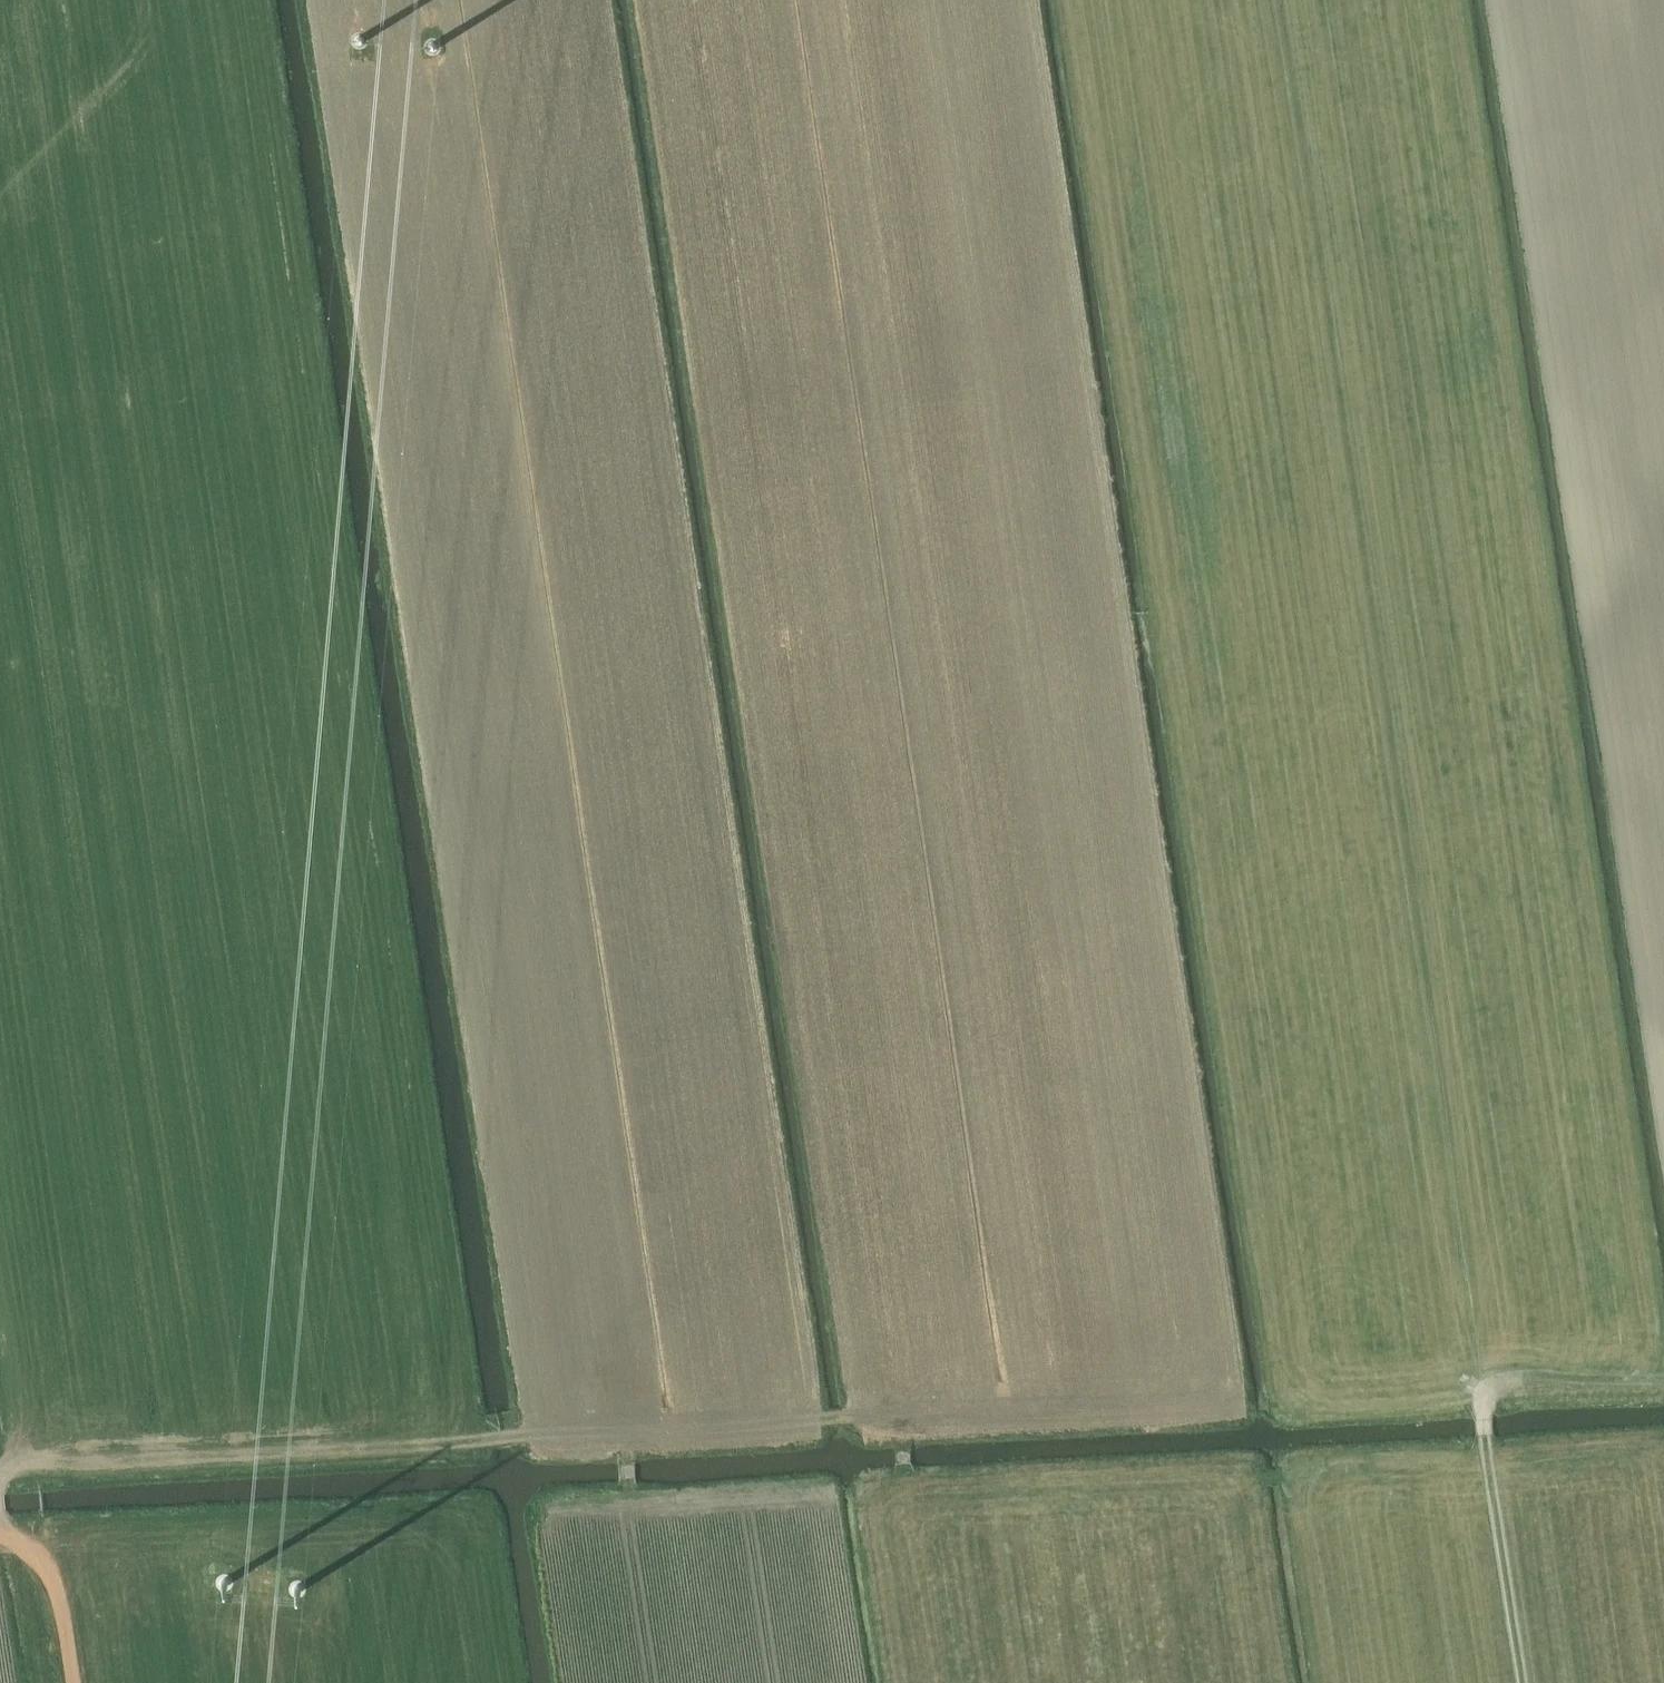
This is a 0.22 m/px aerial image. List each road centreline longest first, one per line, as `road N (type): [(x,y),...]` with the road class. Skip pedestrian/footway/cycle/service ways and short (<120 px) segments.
road 1 (track): [(1514,1682),(1489,1509),(1484,1390),(1534,1378),(1663,1378)]
road 2 (track): [(71,1682),(56,1593),(33,1551)]

